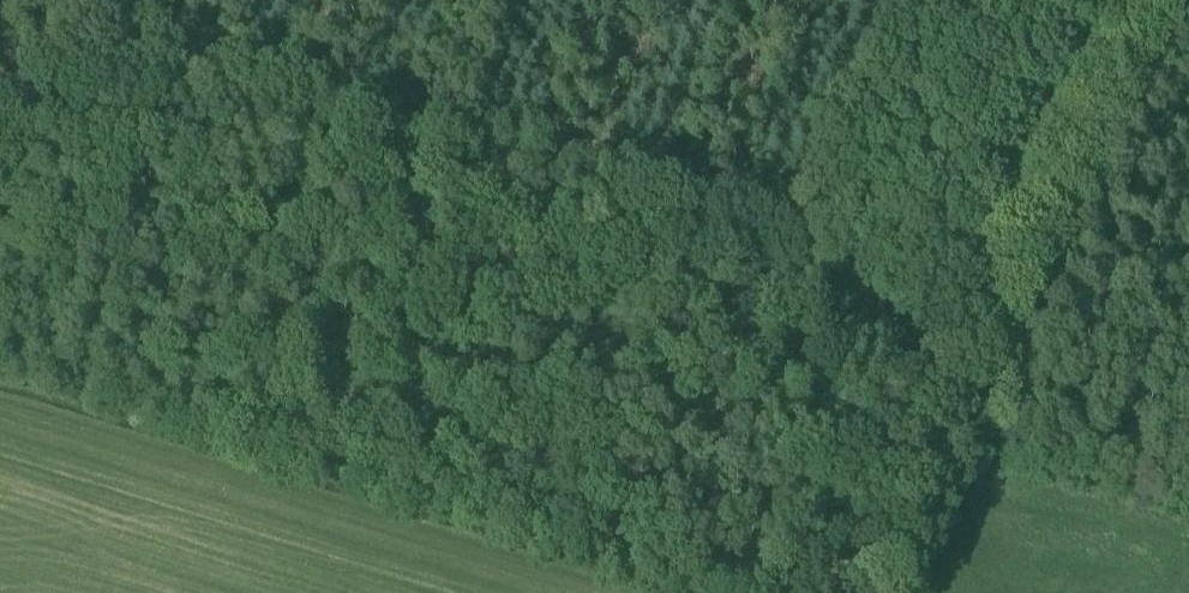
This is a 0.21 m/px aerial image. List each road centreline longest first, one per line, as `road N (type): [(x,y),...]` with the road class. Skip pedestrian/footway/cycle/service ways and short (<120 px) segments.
road 1 (track): [(999,464),(1016,387),(1010,290),(1149,0)]
road 2 (track): [(999,464),(1188,504)]

